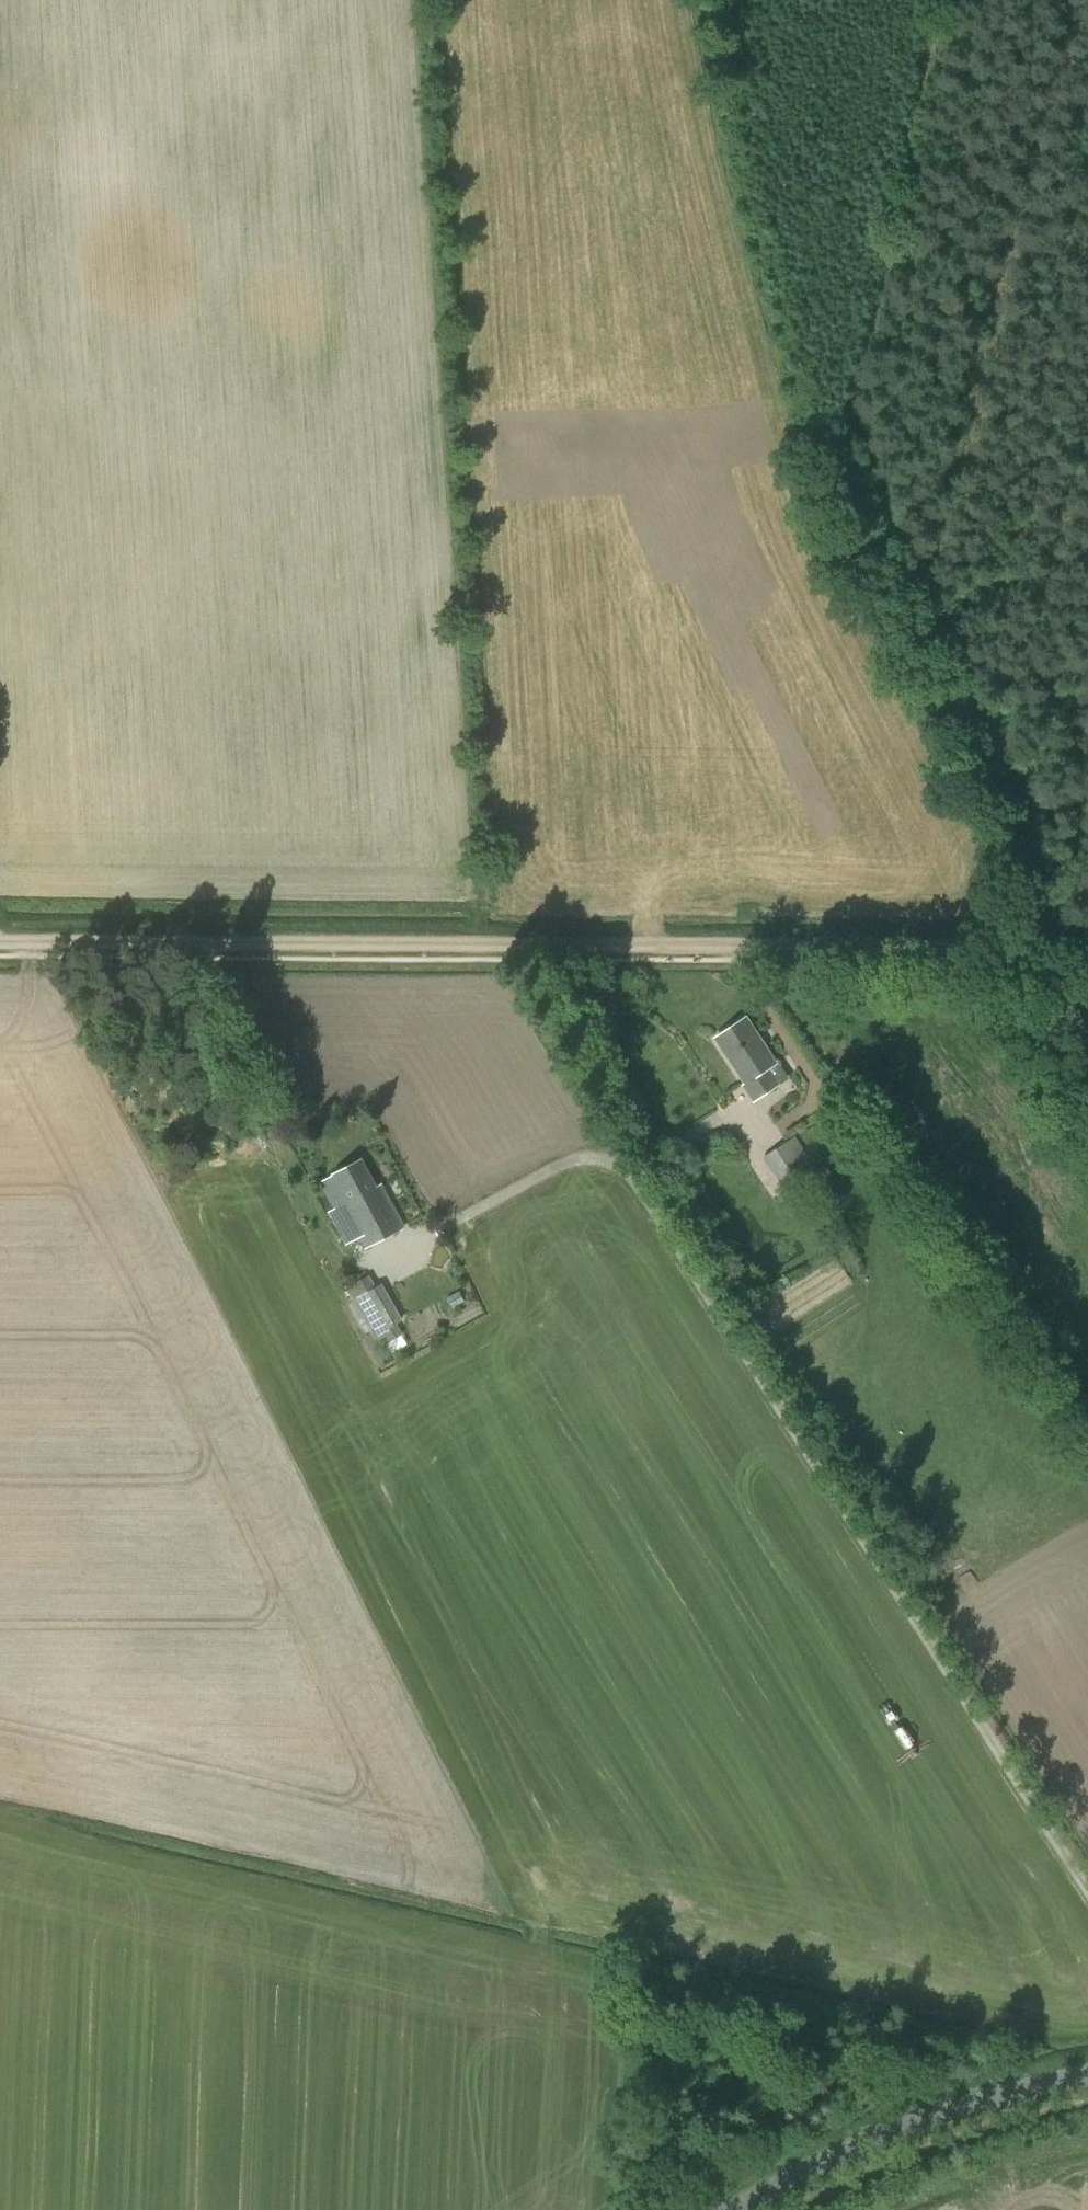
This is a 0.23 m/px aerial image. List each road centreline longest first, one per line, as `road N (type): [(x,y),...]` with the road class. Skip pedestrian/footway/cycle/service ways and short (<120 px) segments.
road 1 (track): [(0,949),(1087,958)]
road 2 (tertiary): [(1087,2076),(959,2106),(845,2146),(739,2209)]

